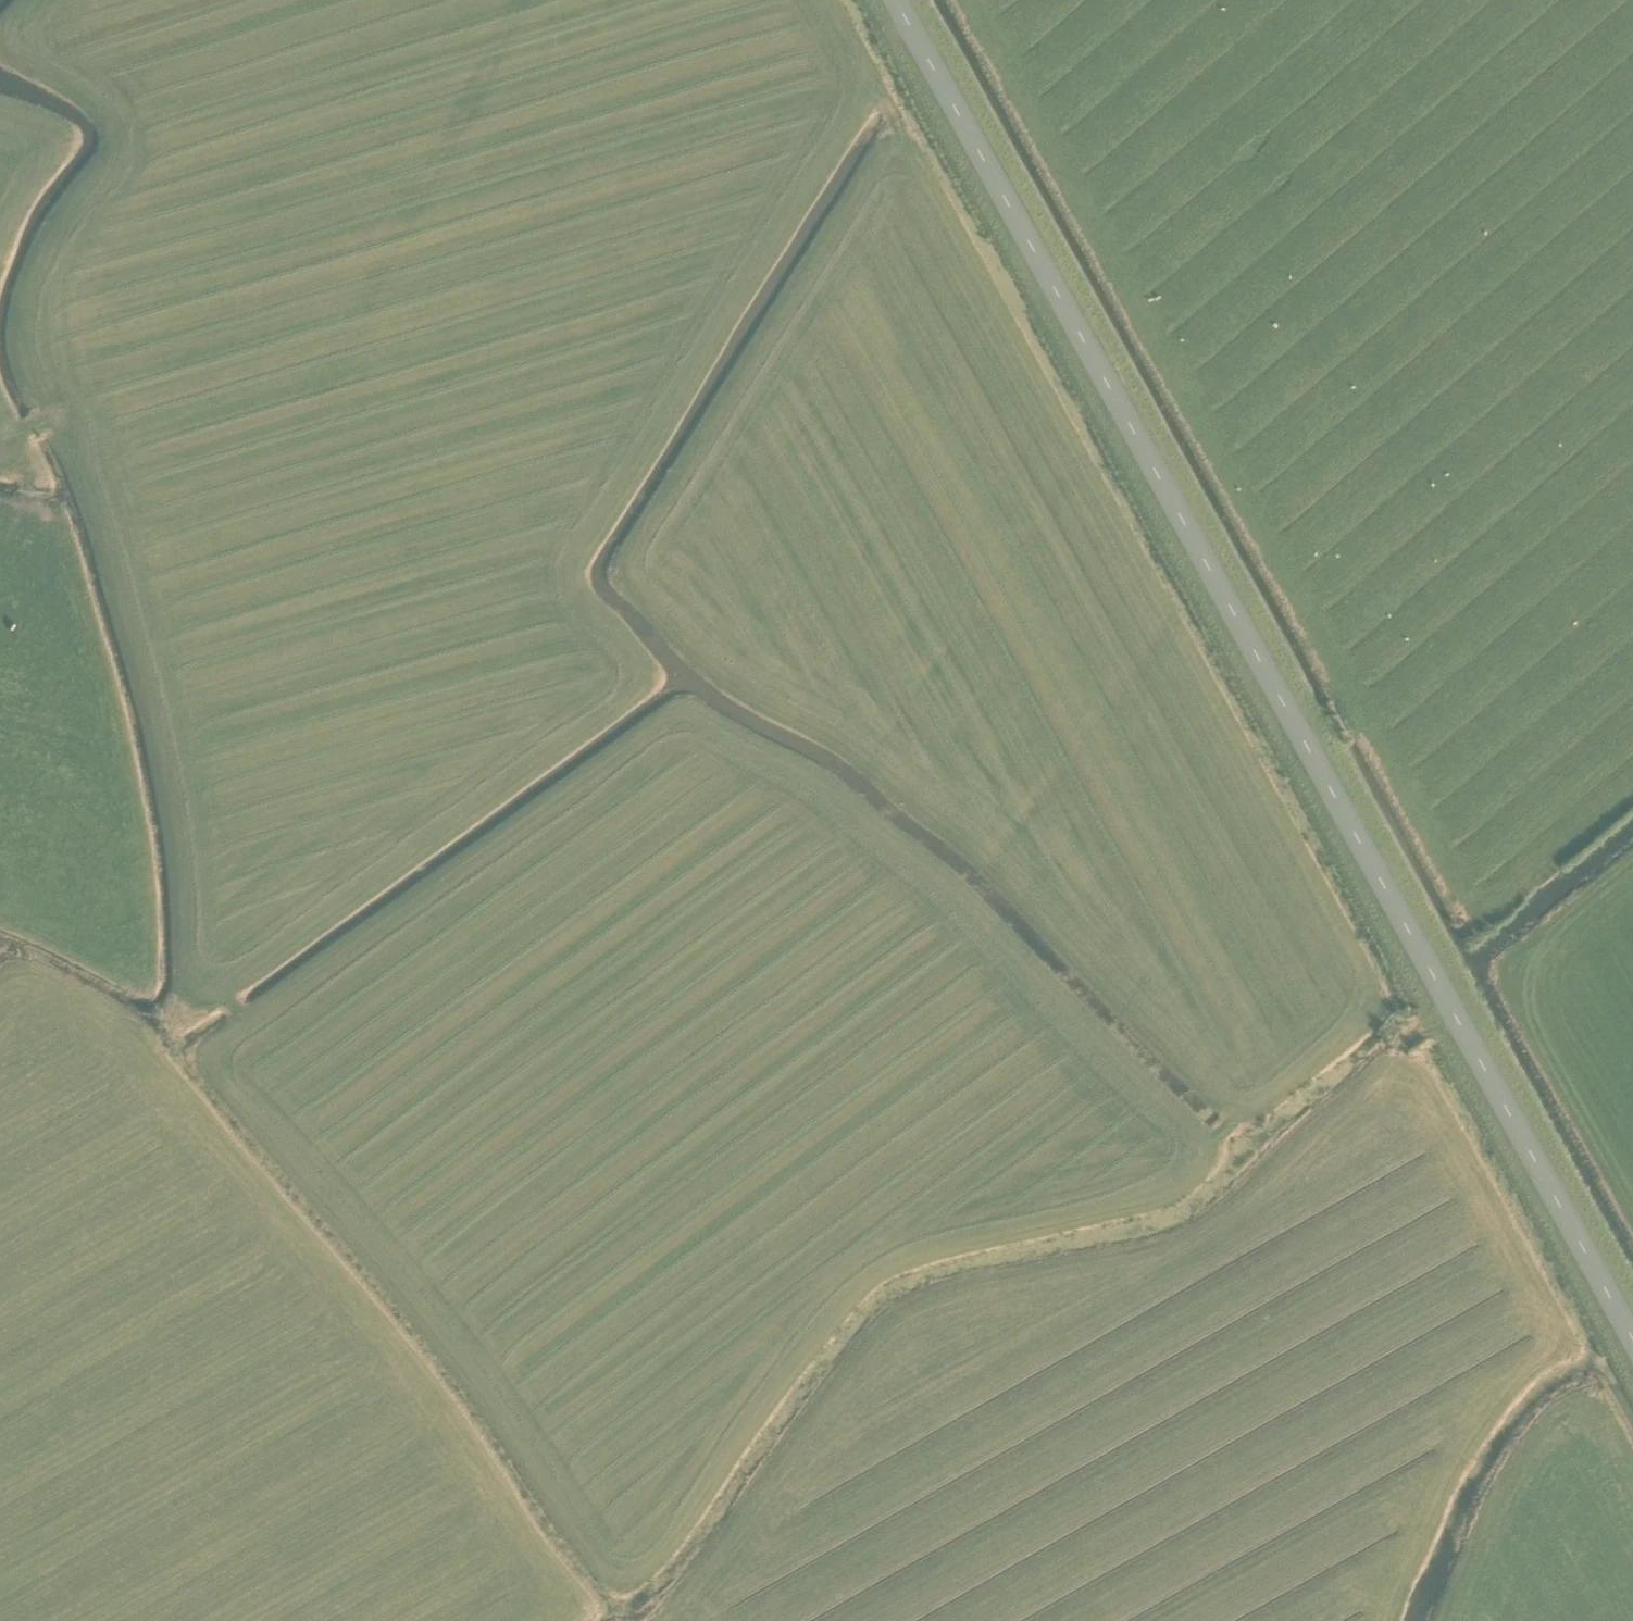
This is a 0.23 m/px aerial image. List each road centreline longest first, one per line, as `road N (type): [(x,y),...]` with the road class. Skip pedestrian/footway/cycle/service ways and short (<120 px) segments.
road 1 (secondary): [(1632,1339),(896,0)]

